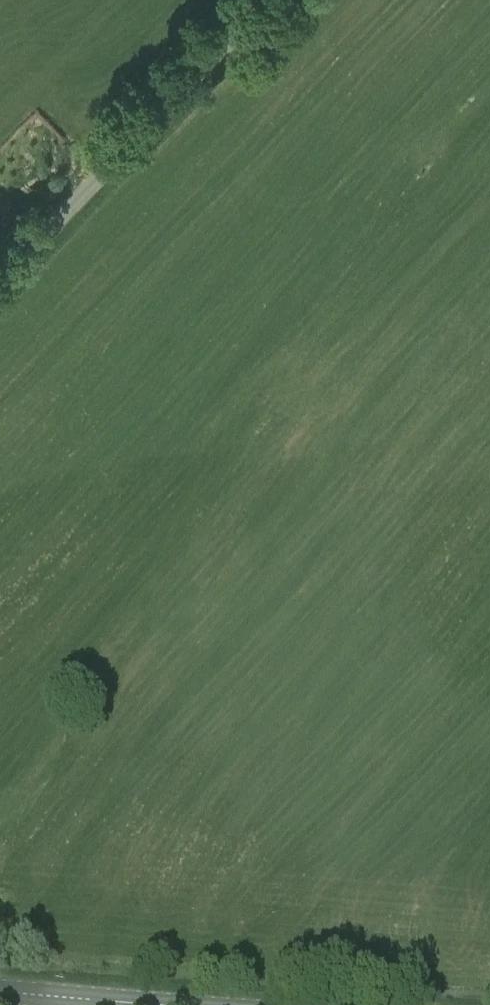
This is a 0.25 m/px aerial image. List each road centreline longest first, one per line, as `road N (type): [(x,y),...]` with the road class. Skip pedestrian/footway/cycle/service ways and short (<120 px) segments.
road 1 (unclassified): [(0,277),(282,0)]

